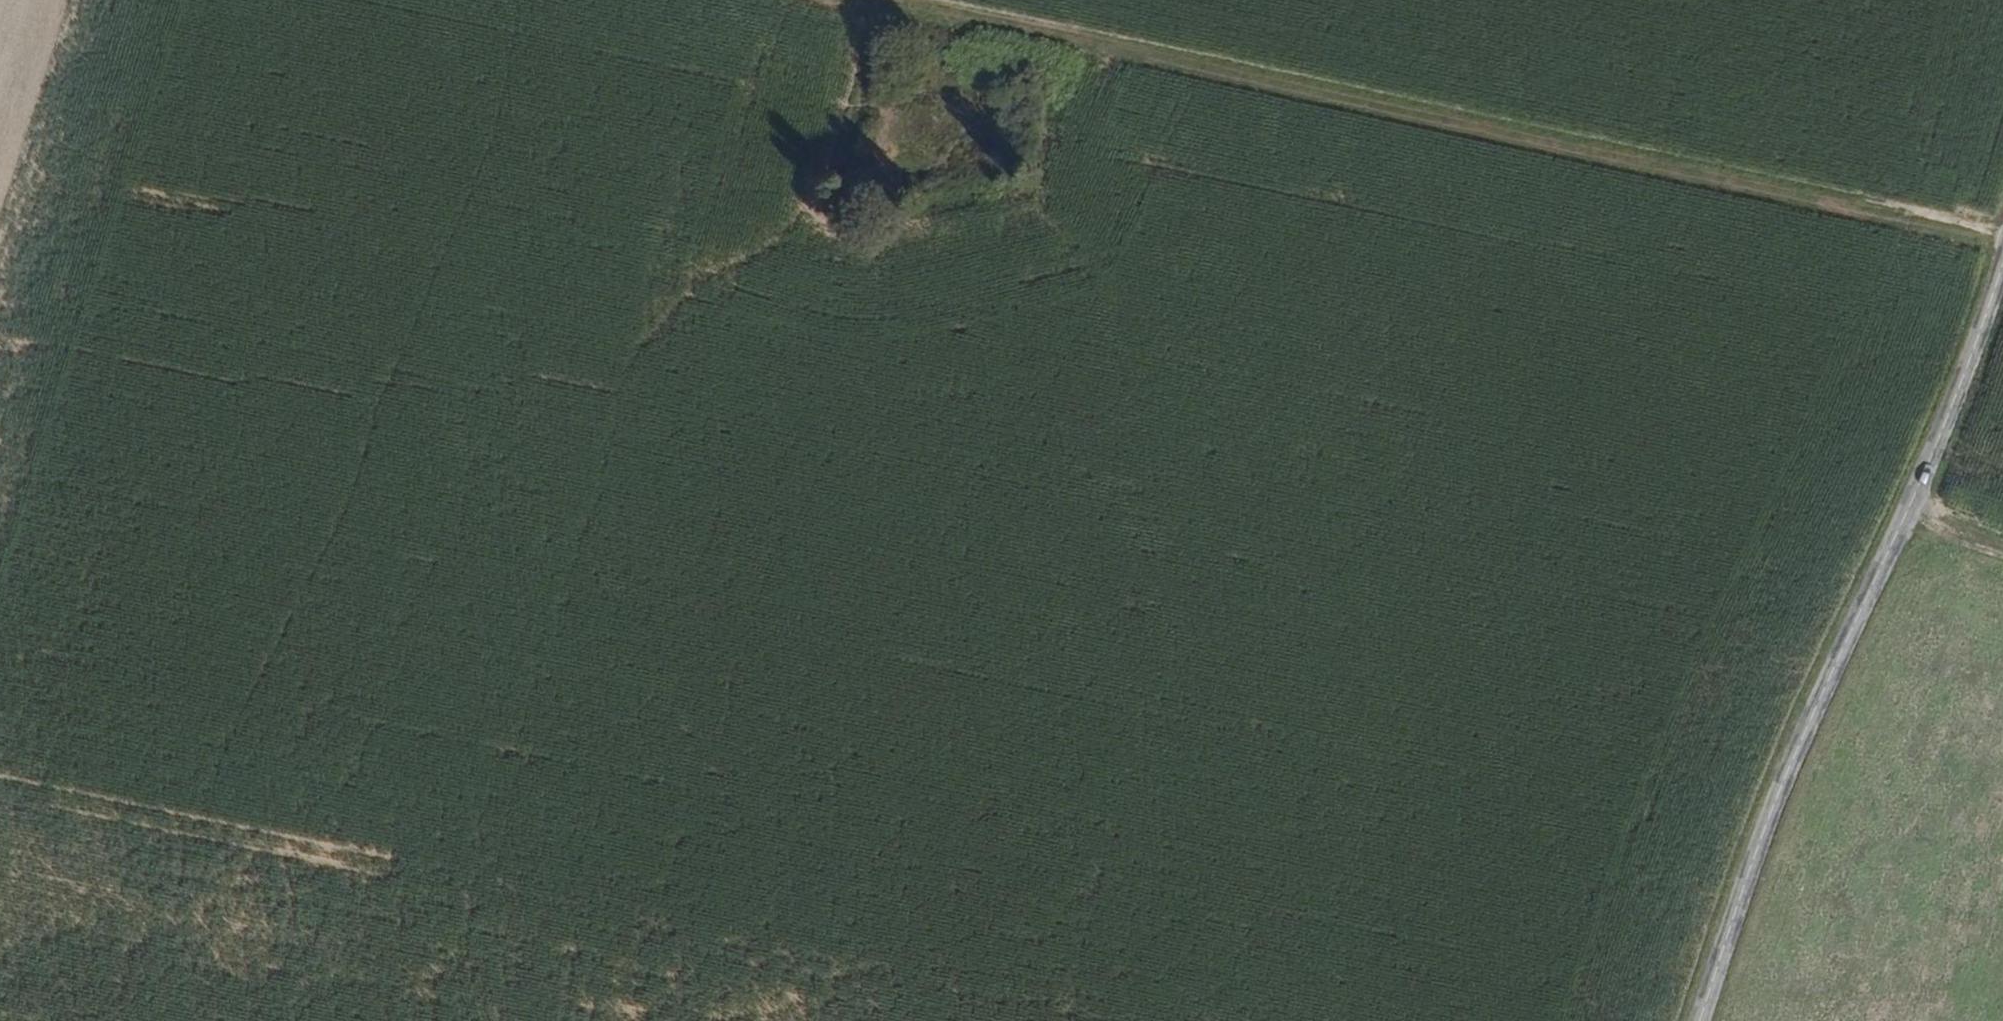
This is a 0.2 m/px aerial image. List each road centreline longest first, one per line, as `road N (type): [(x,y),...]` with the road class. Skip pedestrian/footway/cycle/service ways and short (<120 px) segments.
road 1 (tertiary): [(2002,261),(1910,506),(1784,781),(1699,1020)]

